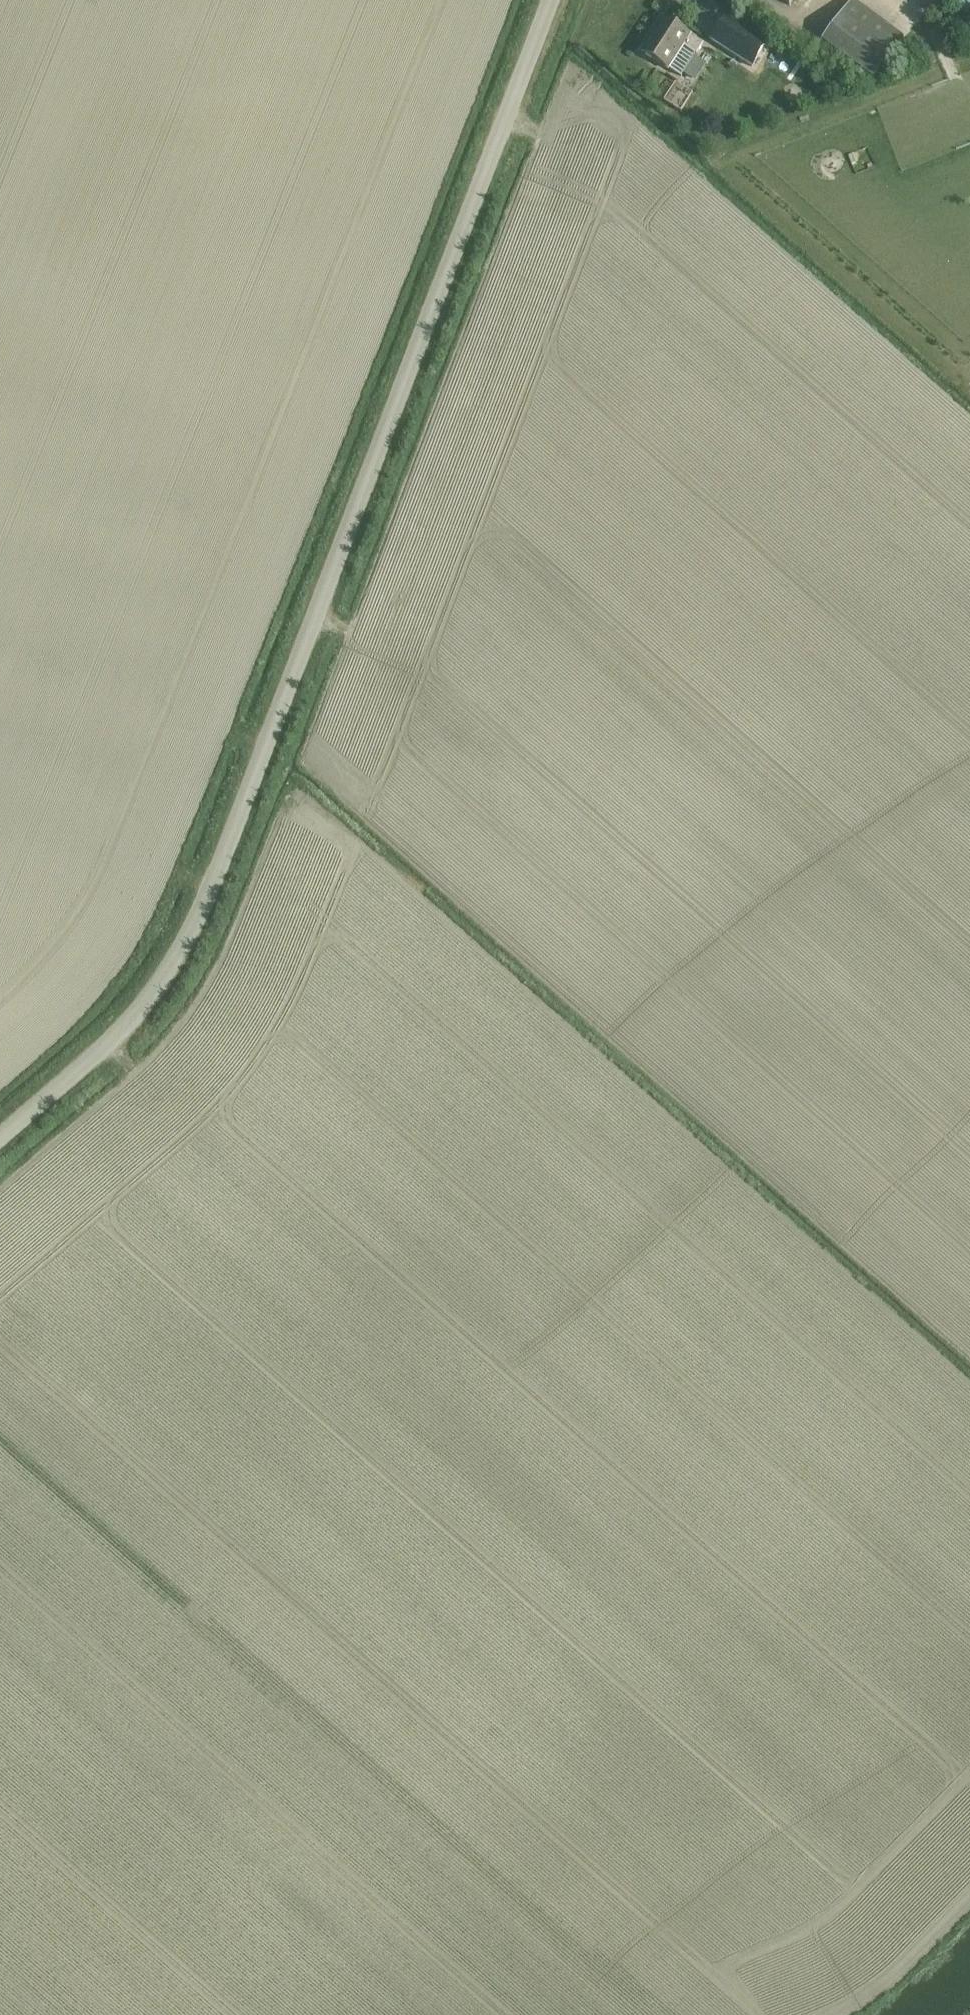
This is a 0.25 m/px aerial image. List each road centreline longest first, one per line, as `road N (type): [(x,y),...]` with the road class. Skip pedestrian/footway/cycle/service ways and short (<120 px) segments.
road 1 (unclassified): [(0,1134),(136,1011),(195,925),(554,0)]

